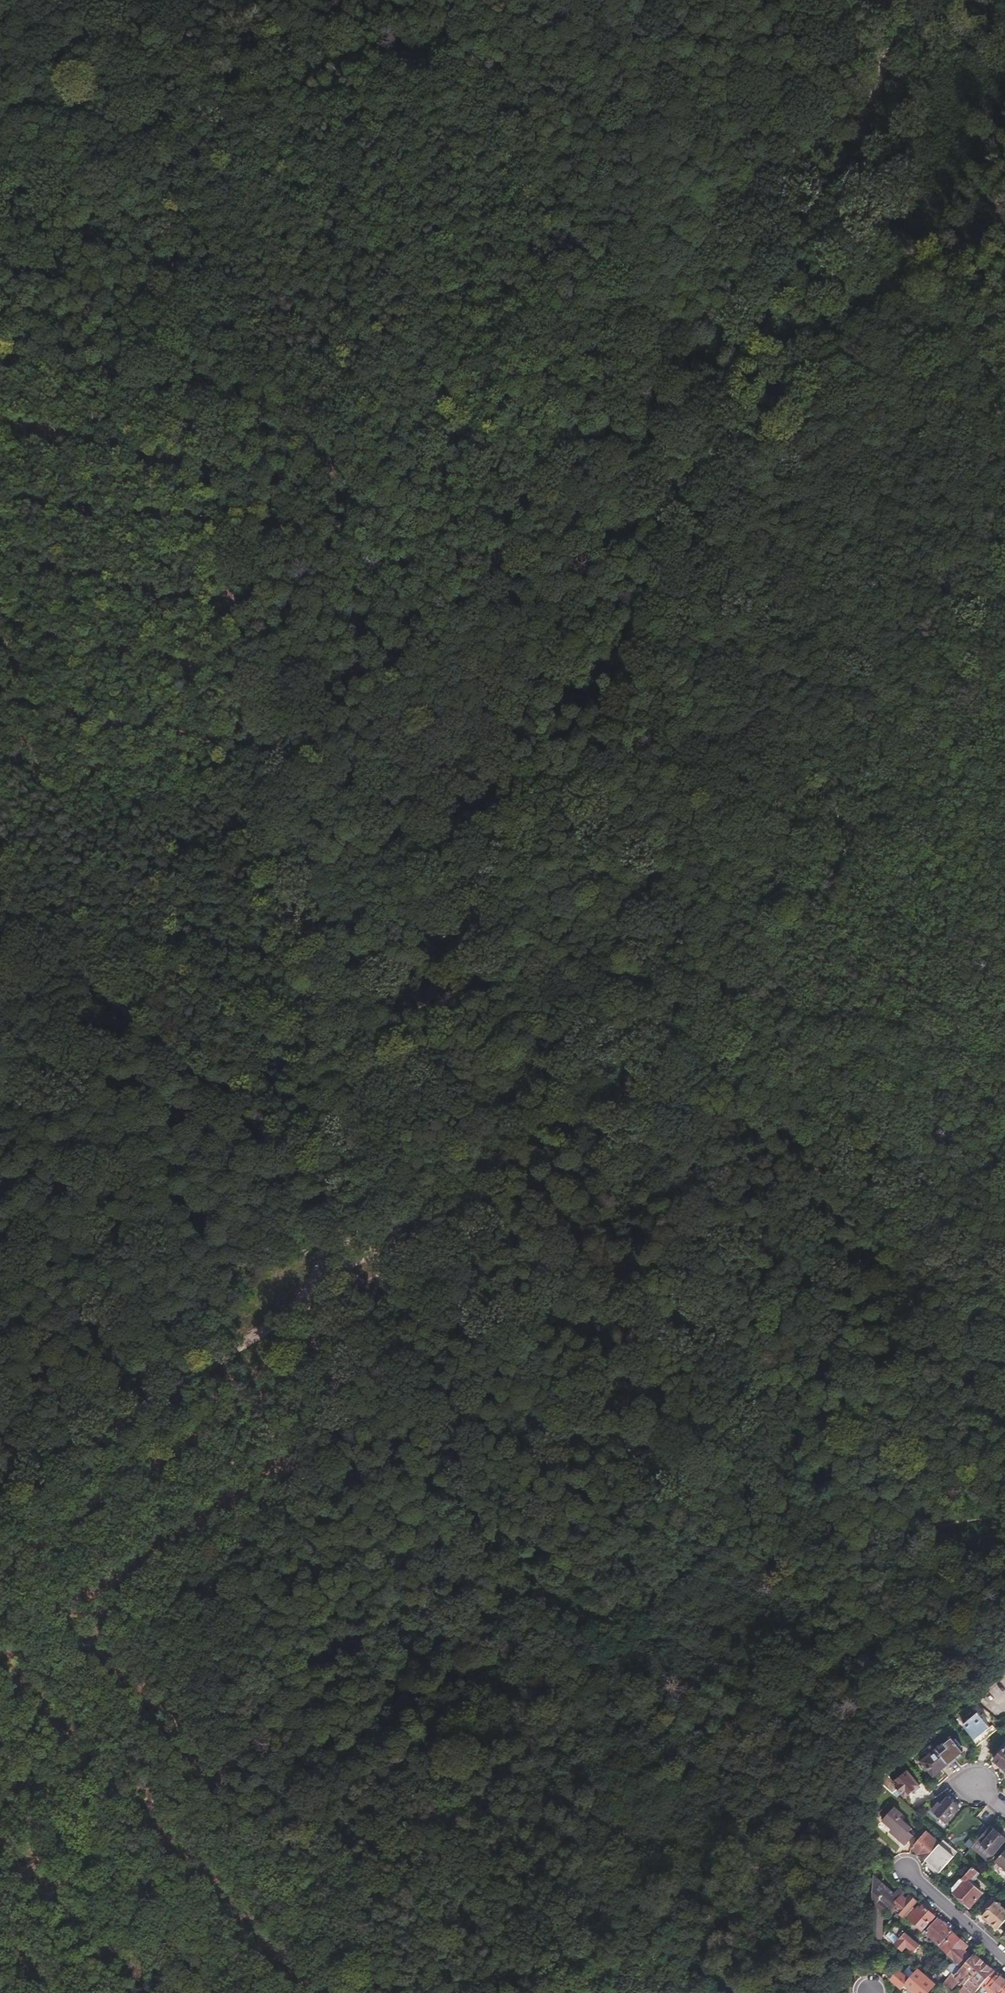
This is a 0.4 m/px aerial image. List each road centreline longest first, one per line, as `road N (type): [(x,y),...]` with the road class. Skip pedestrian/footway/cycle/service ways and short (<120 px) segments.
road 1 (track): [(338,1204),(348,1149),(381,1075),(469,920),(569,798),(679,504),(865,133),(888,57)]
road 2 (track): [(144,55),(192,389),(258,723),(338,1204),(313,1285)]
road 3 (track): [(0,352),(535,456),(742,371),(1004,222)]
road 4 (track): [(344,1903),(318,1871),(253,1842),(242,1821),(232,1776),(236,1730),(217,1629),(239,1565),(309,1454),(380,1248)]
road 5 (track): [(0,927),(728,999)]
road 6 (track): [(1004,582),(728,999)]
road 7 (track): [(380,1248),(728,999)]
road 8 (track): [(728,999),(1004,1295)]
road 9 (track): [(0,1493),(270,1327),(313,1285)]
road 10 (track): [(0,1739),(222,1992)]
road 11 (track): [(144,55),(266,31),(446,55)]
road 12 (track): [(728,999),(1004,1036)]
road 13 (track): [(943,256),(1004,423)]
road 14 (track): [(0,137),(90,71),(144,55)]
road 15 (residential): [(903,1869),(1004,1960)]

